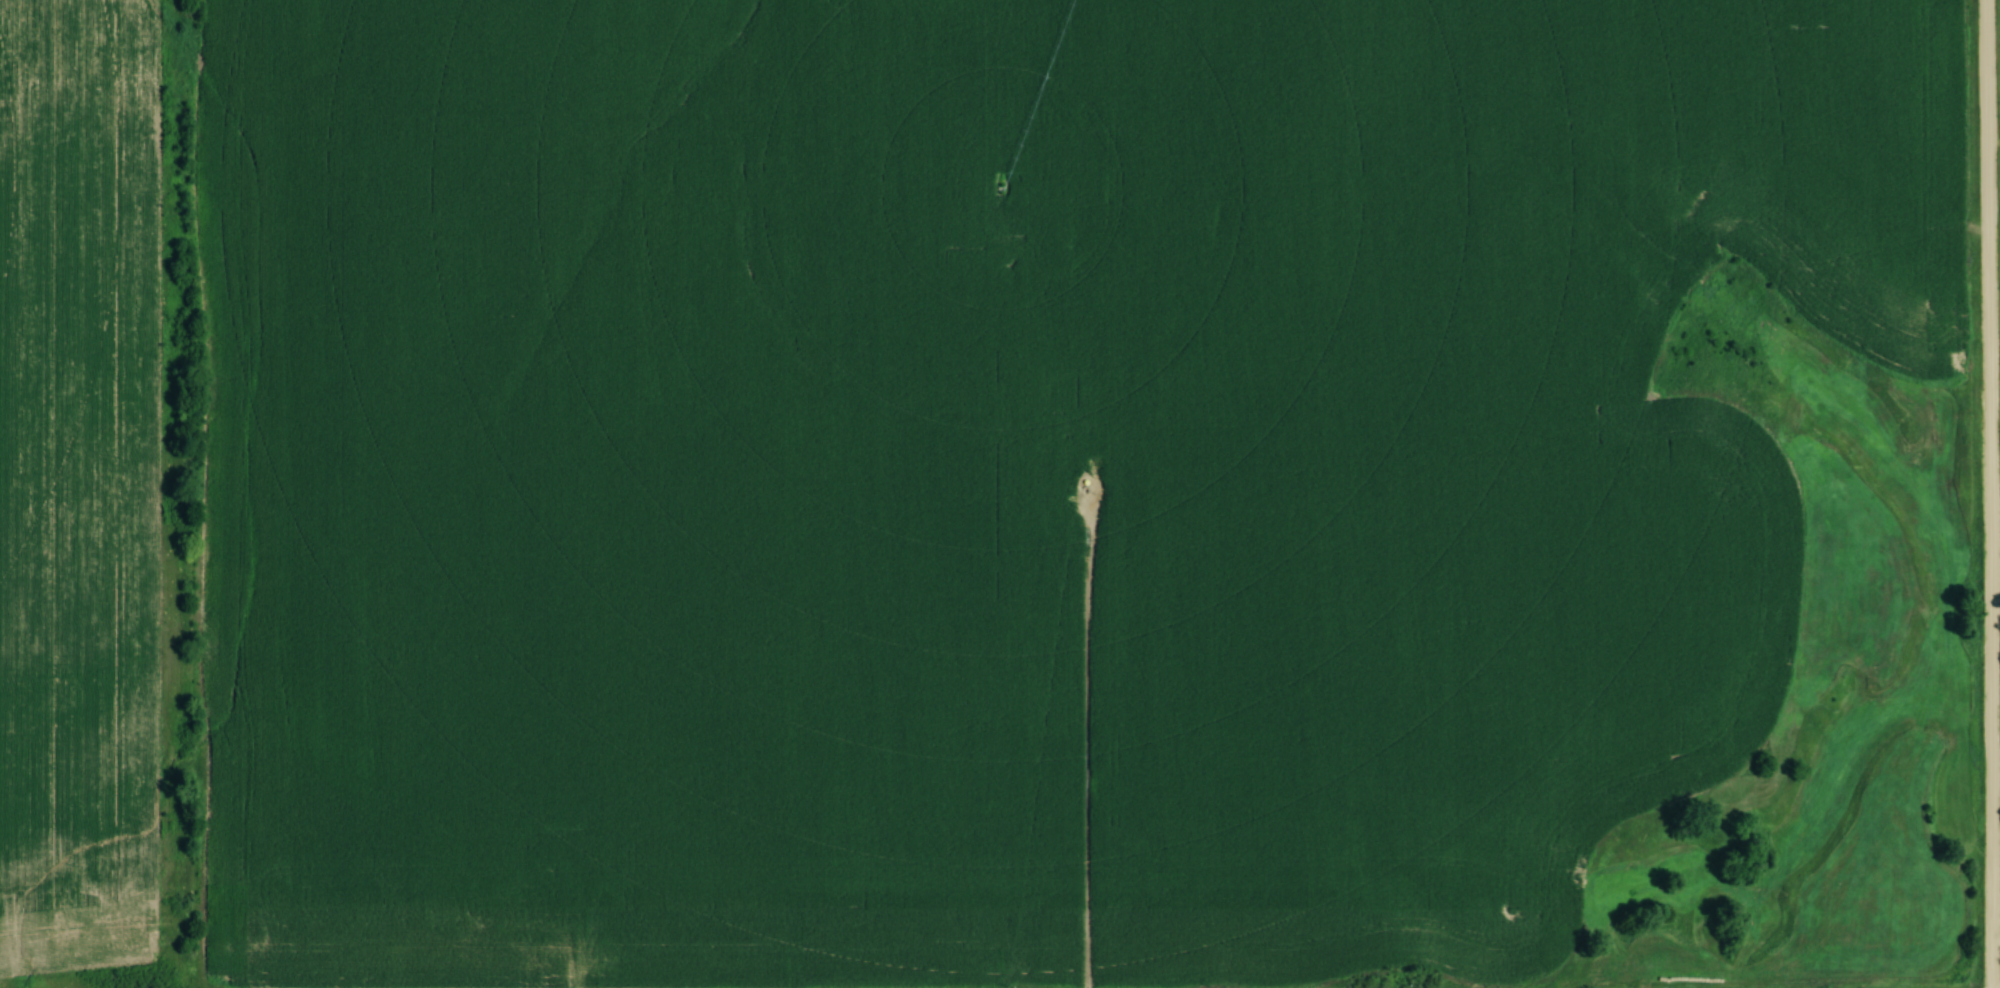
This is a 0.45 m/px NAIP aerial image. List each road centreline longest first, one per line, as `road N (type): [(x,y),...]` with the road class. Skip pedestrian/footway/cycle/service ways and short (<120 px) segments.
road 1 (residential): [(1989,987),(1987,0)]

